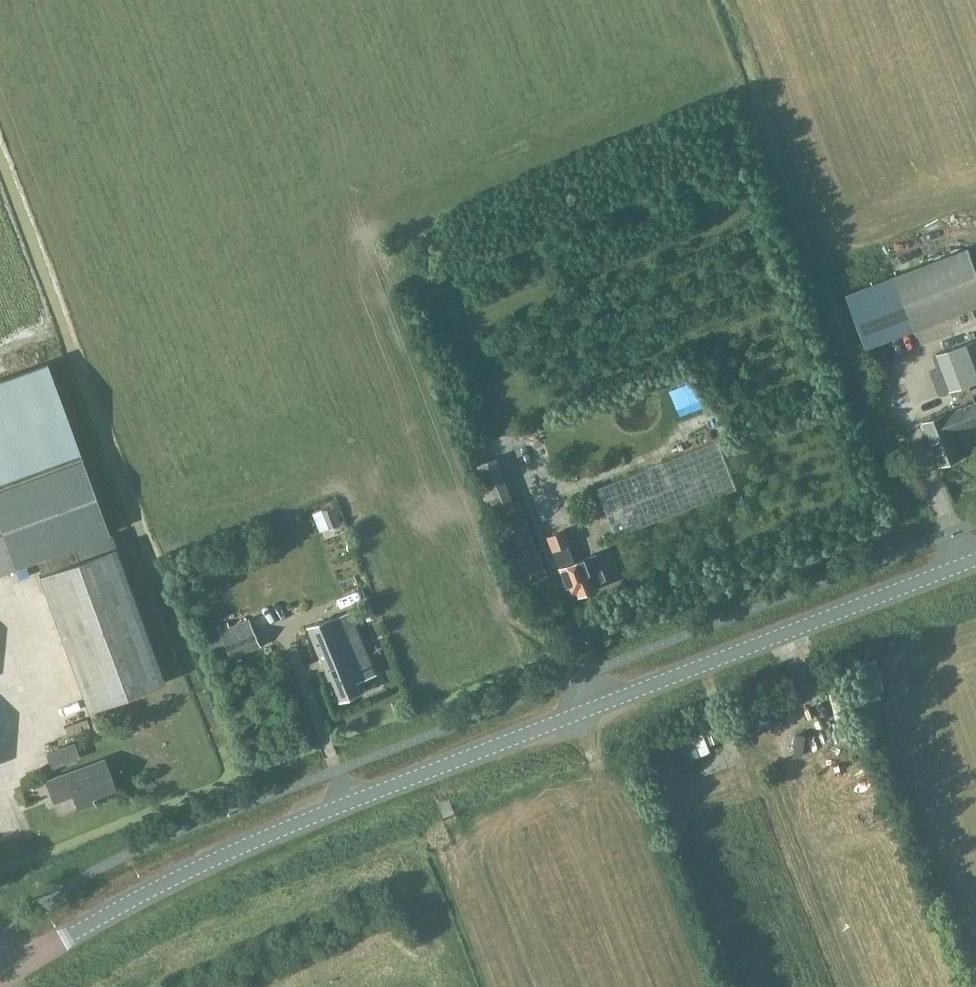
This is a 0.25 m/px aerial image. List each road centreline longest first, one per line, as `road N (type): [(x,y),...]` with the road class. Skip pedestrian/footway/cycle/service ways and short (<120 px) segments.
road 1 (unclassified): [(12,971),(113,910),(269,834),(975,558)]

